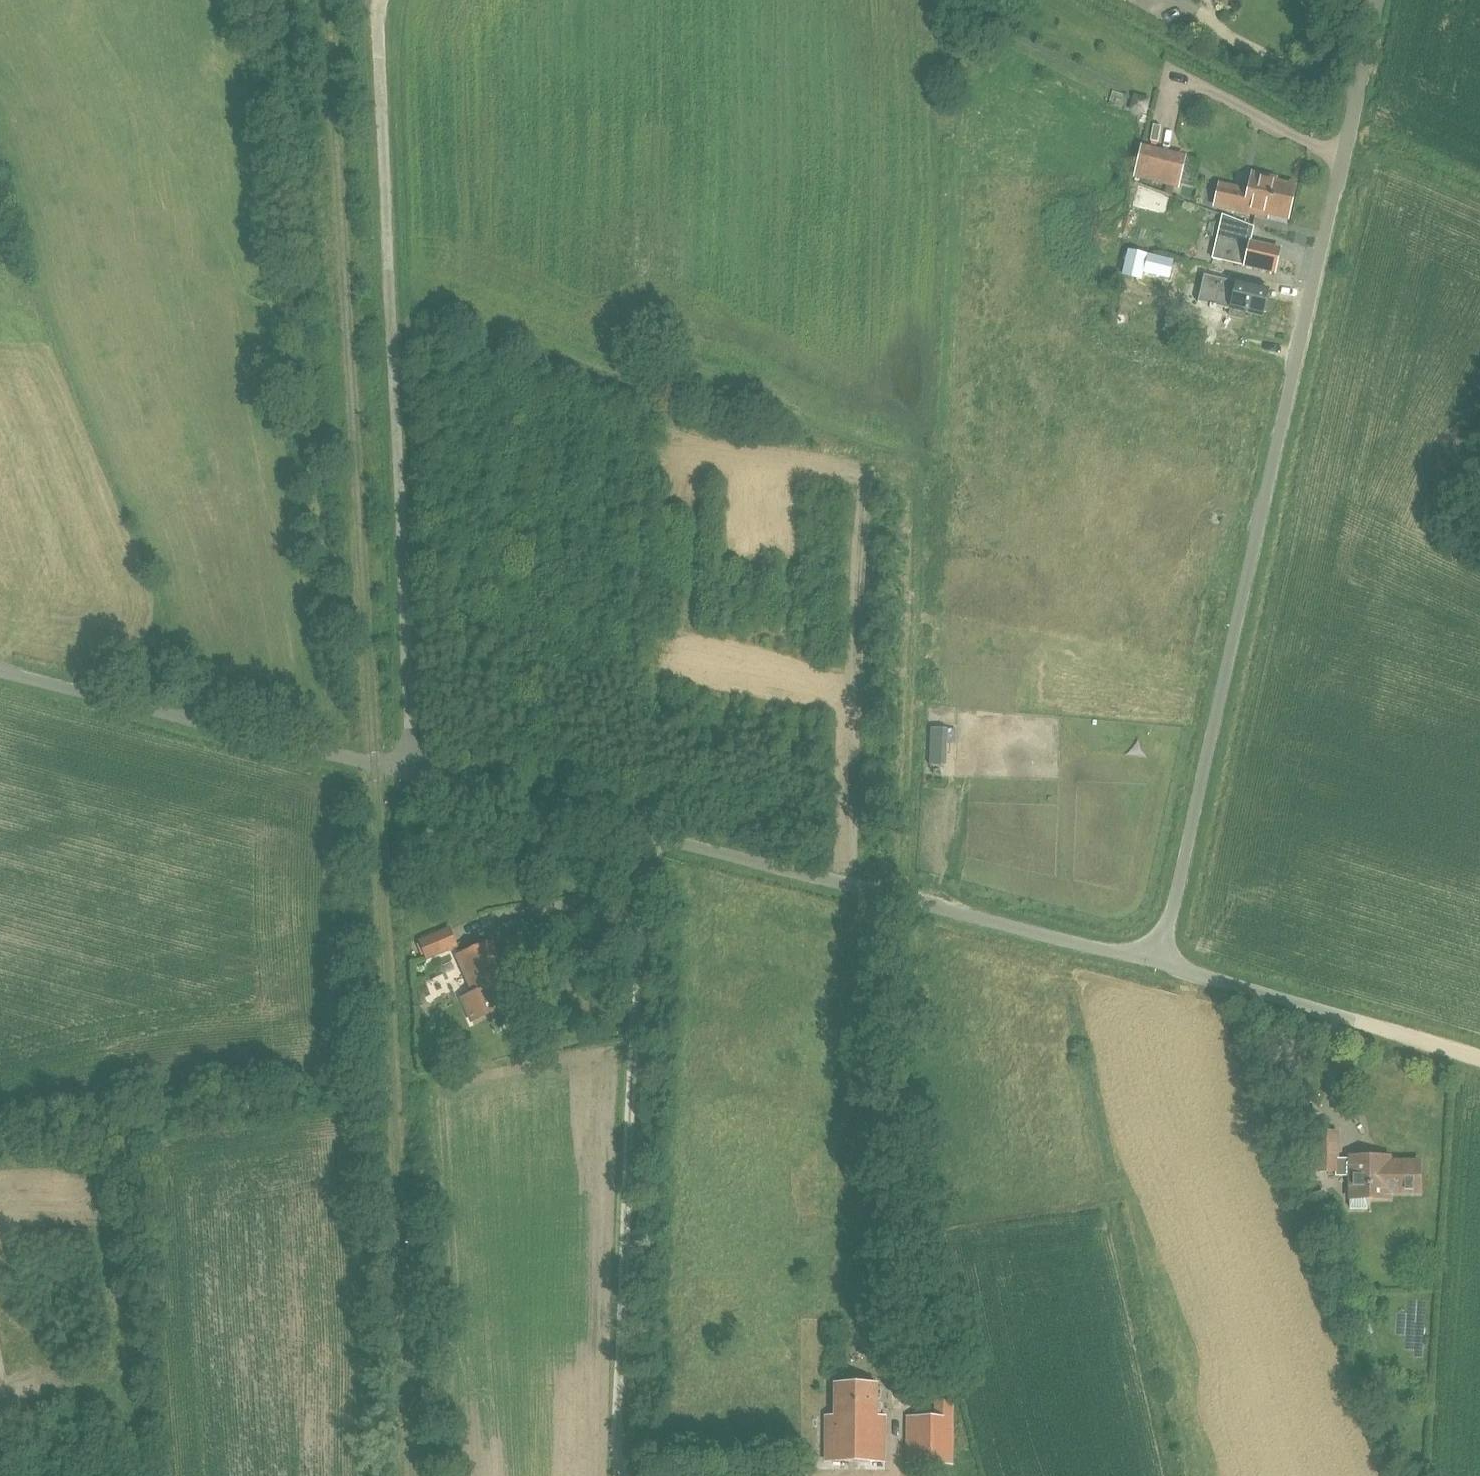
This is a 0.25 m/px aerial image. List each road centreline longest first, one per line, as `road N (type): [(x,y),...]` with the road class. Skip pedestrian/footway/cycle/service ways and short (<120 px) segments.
road 1 (unclassified): [(649,834),(1134,956),(1155,945),(1166,931),(1375,0)]
road 2 (unclassified): [(649,834),(0,670)]
road 3 (track): [(622,1475),(639,903),(649,834)]
road 4 (track): [(1134,956),(1479,1059)]

